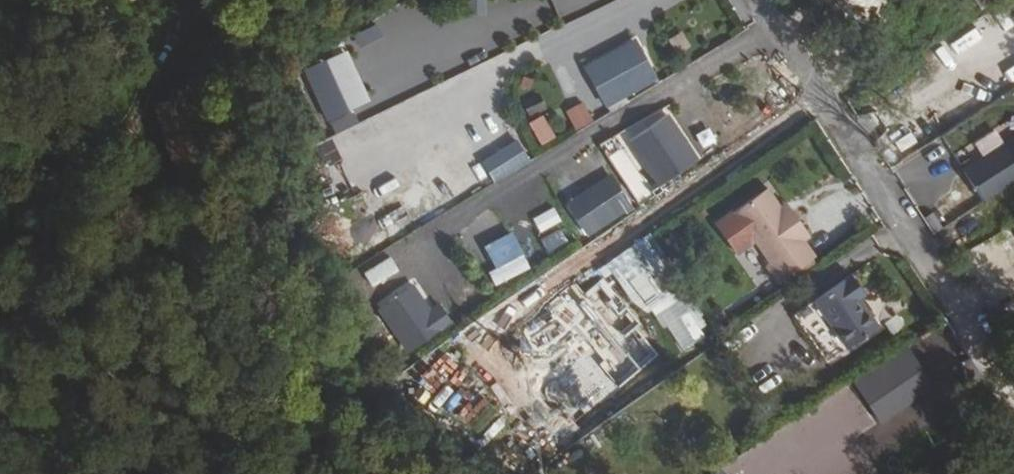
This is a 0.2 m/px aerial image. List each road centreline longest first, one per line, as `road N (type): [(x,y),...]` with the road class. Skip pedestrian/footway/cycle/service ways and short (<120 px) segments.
road 1 (residential): [(1013,410),(770,0)]

